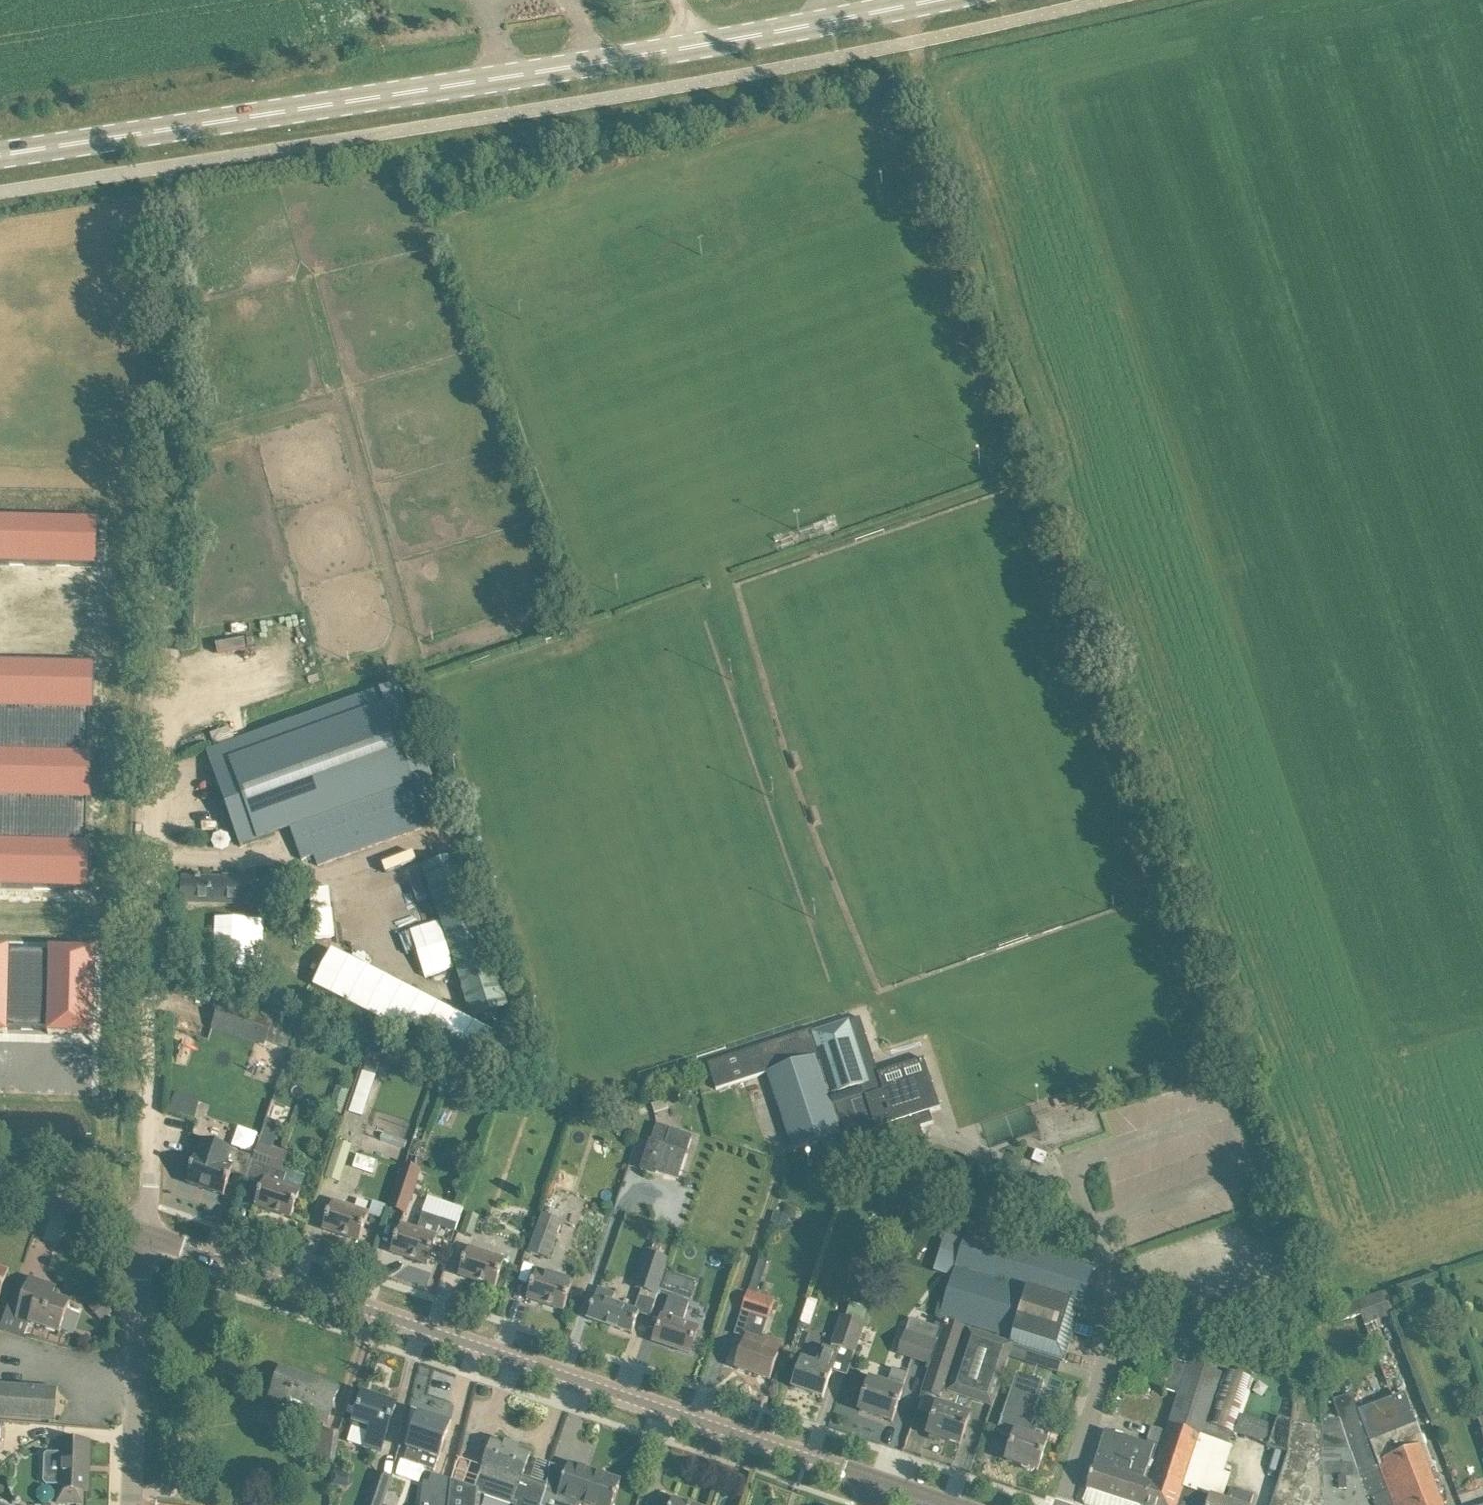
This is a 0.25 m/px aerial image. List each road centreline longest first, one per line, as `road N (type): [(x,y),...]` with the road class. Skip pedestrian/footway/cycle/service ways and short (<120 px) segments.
road 1 (unclassified): [(142,1233),(164,673),(166,165)]
road 2 (primary): [(0,154),(933,0)]
road 3 (tertiary): [(874,1481),(142,1233)]
road 4 (residential): [(134,1504),(142,1233)]
road 5 (tertiary): [(142,1233),(0,1185)]

